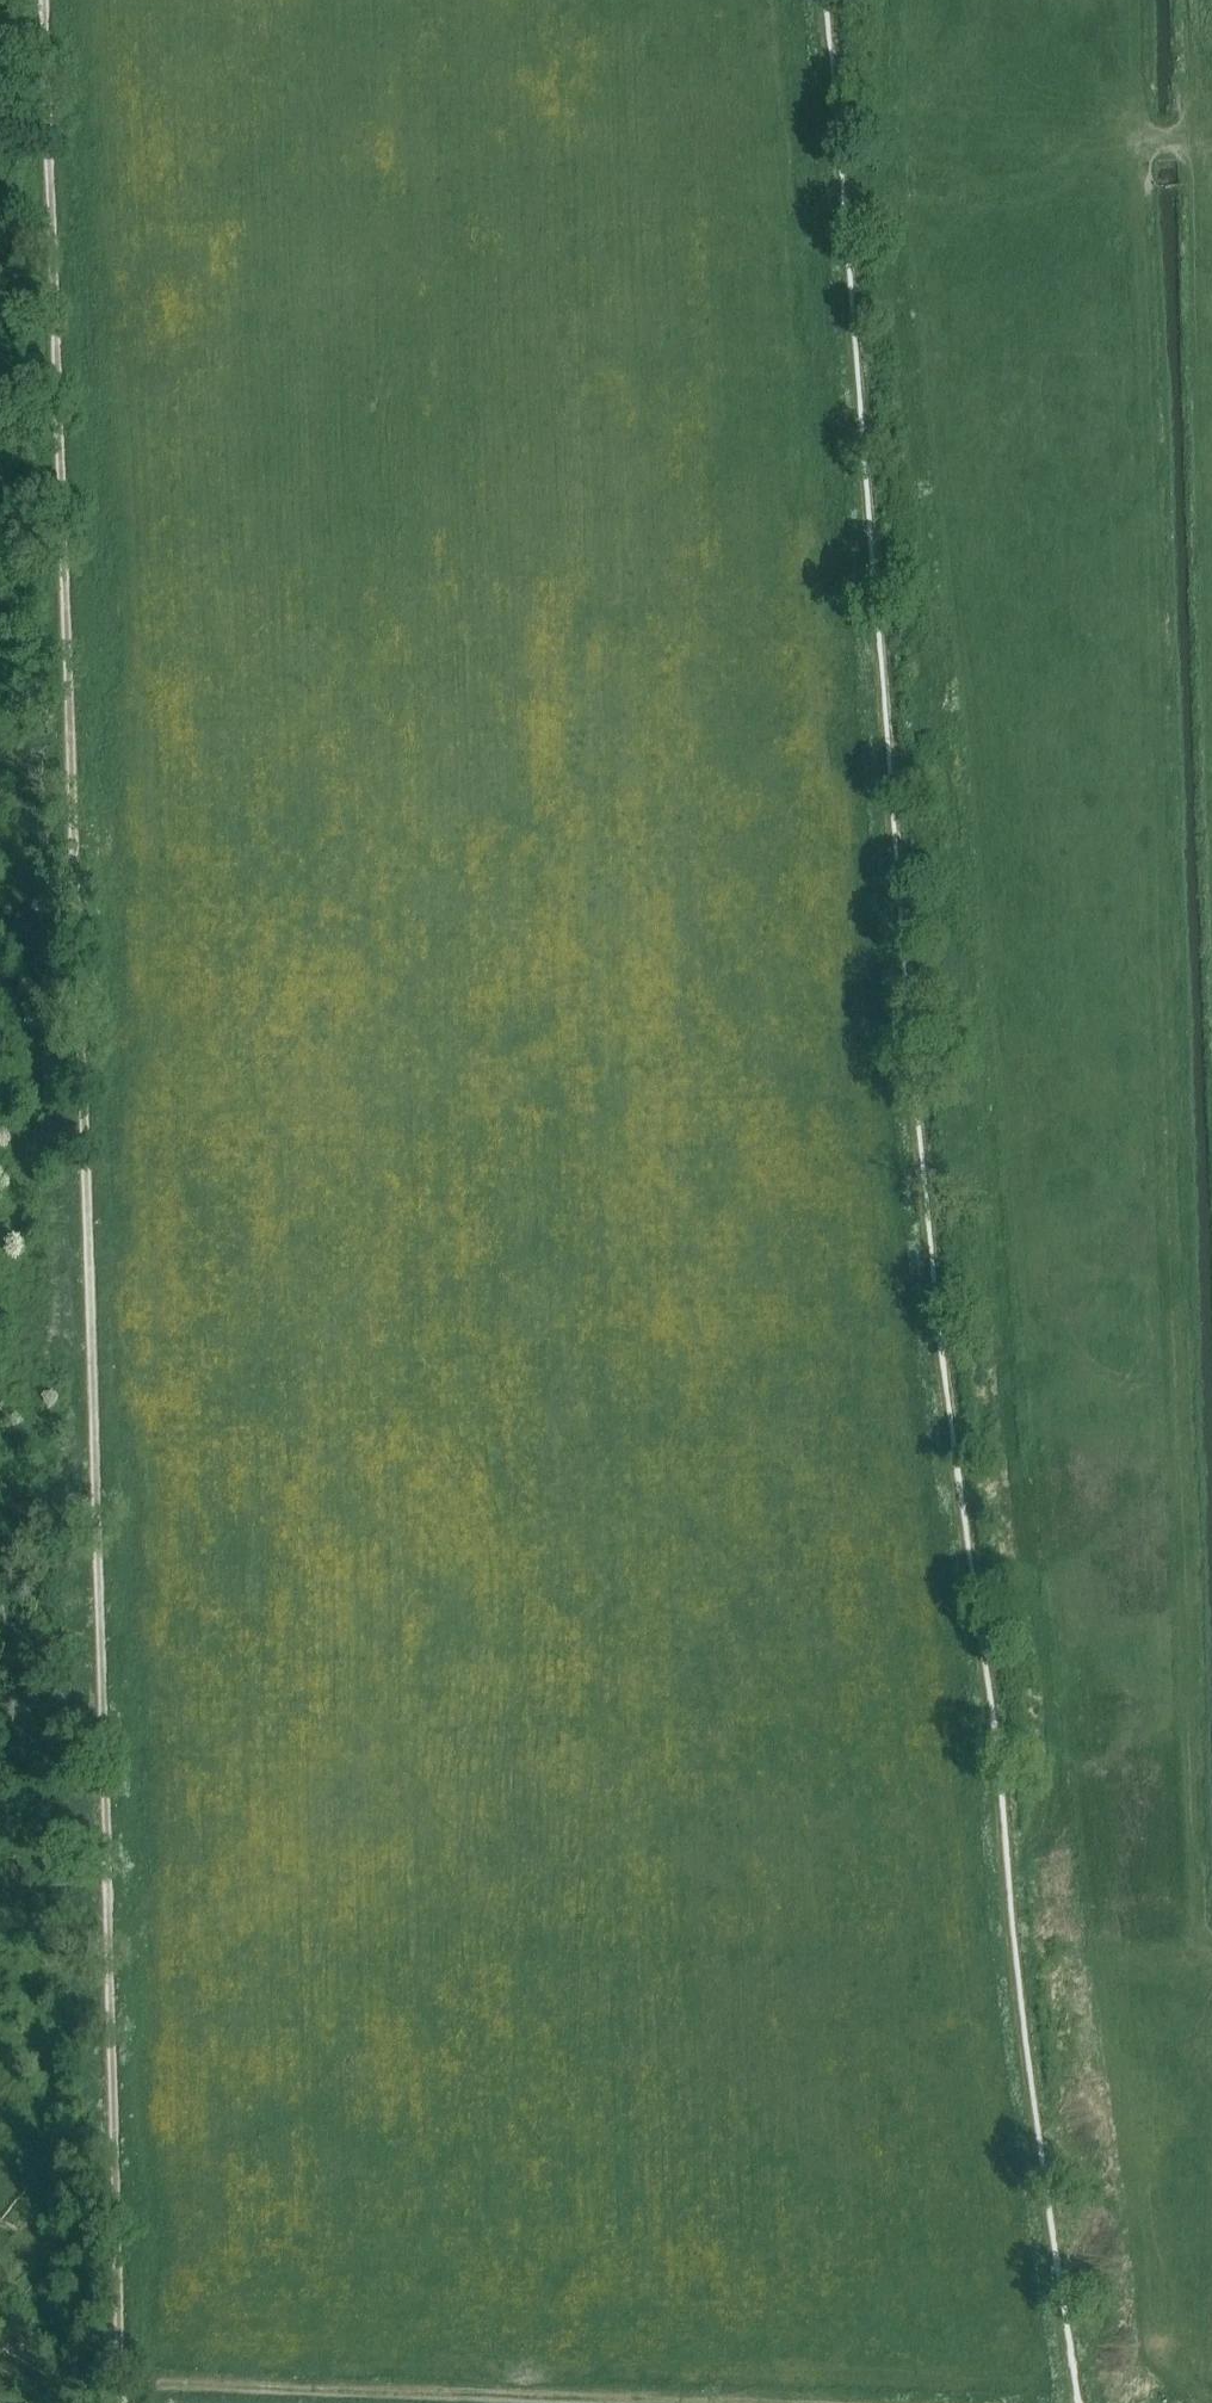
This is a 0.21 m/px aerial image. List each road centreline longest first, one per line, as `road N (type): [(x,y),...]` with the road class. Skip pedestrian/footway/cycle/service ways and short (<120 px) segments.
road 1 (track): [(109,1848),(51,0)]
road 2 (track): [(123,2384),(681,2402)]
road 3 (track): [(123,2384),(109,1848)]

